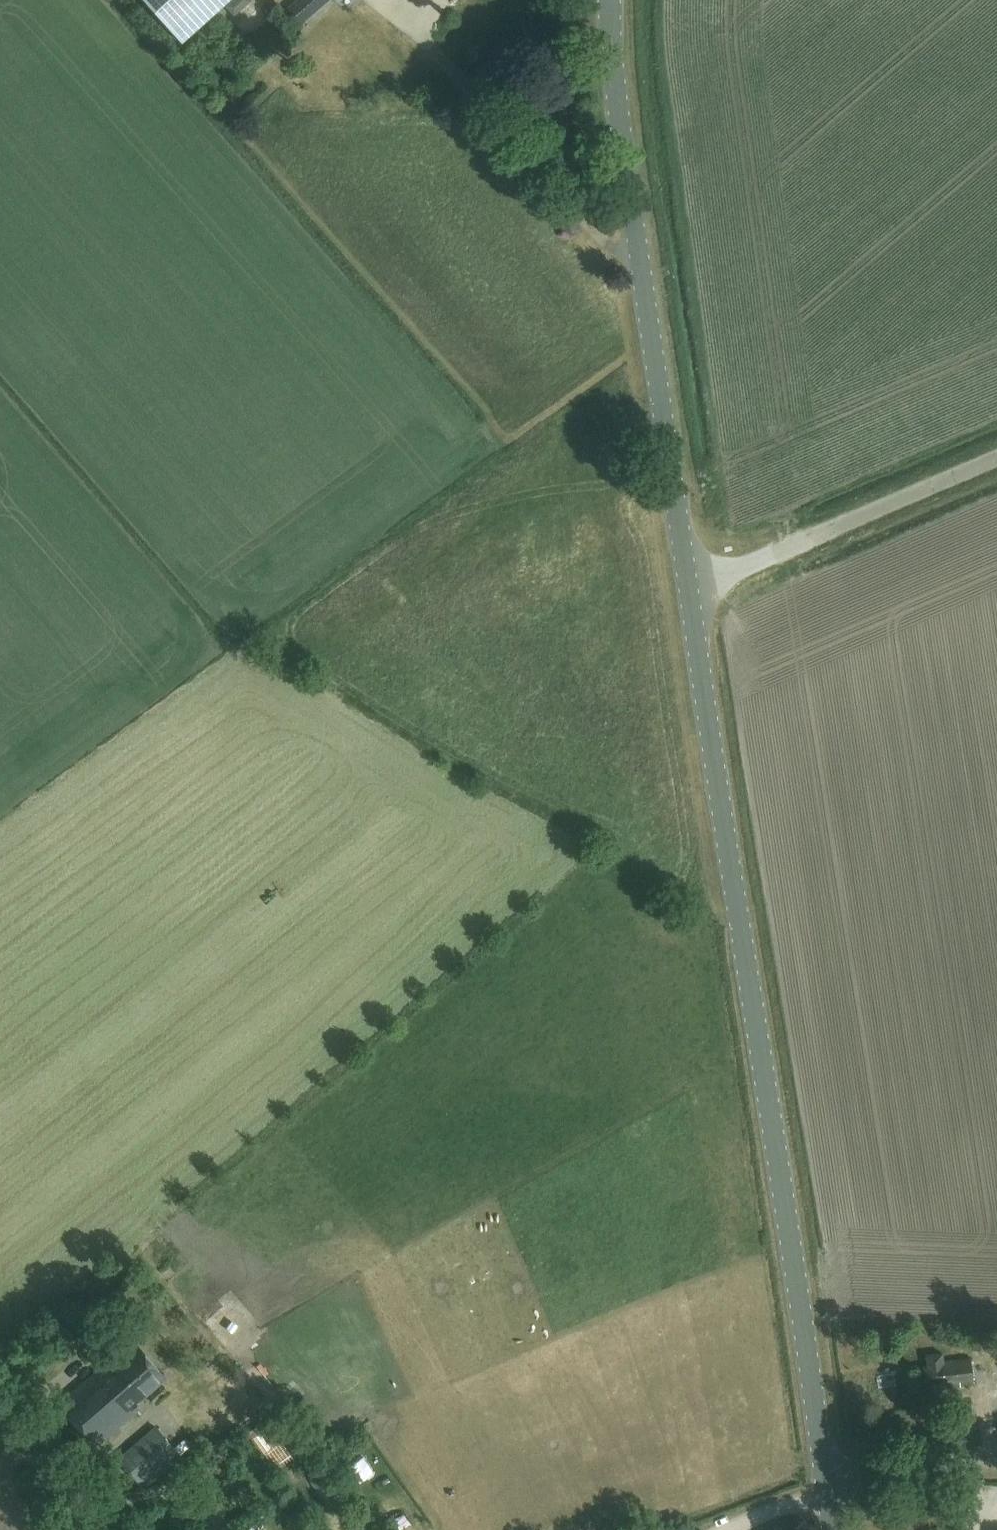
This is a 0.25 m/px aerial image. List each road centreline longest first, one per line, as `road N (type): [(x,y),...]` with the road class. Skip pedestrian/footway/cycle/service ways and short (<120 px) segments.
road 1 (tertiary): [(827,1482),(788,1170),(617,123),(611,0)]
road 2 (unclassified): [(996,1456),(827,1482)]
road 3 (unclassified): [(104,1529),(0,1409)]

